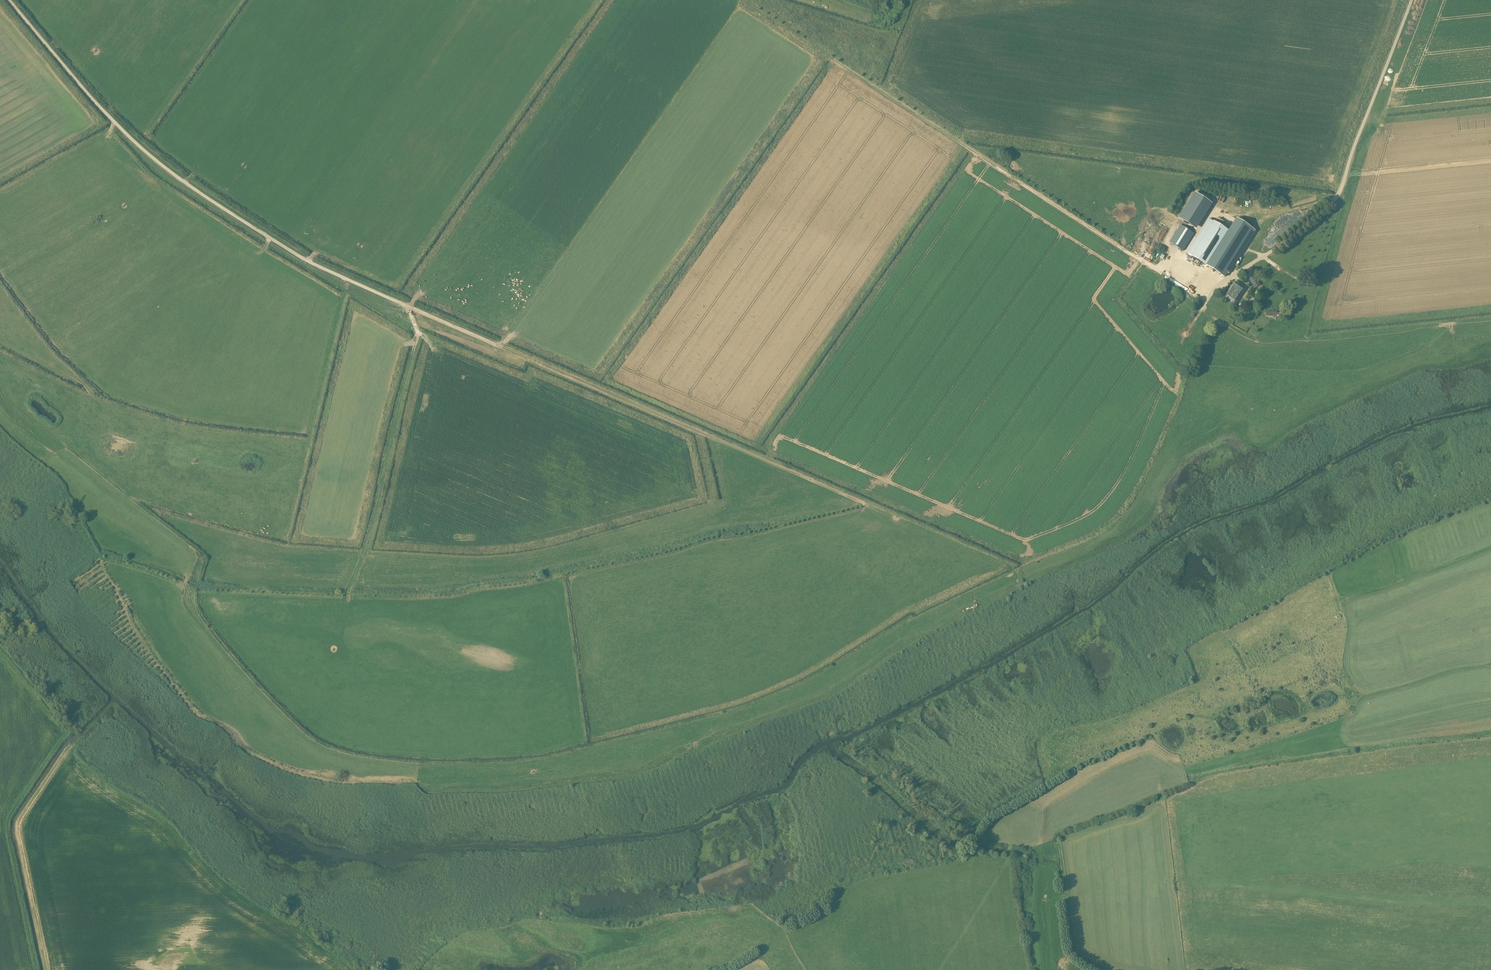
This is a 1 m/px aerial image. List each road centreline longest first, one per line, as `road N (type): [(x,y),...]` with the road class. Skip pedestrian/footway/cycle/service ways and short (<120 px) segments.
road 1 (track): [(1159,271),(800,42),(572,359),(554,369)]
road 2 (track): [(10,0),(107,115),(174,175),(313,264),(415,309)]
road 3 (track): [(415,309),(770,464),(819,514)]
road 4 (track): [(1024,165),(1044,160),(1336,199)]
road 5 (unclassified): [(1265,255),(1339,195),(1411,0)]
road 6 (track): [(415,309),(417,331),(375,516),(347,599)]
road 7 (track): [(1040,848),(1042,969)]

